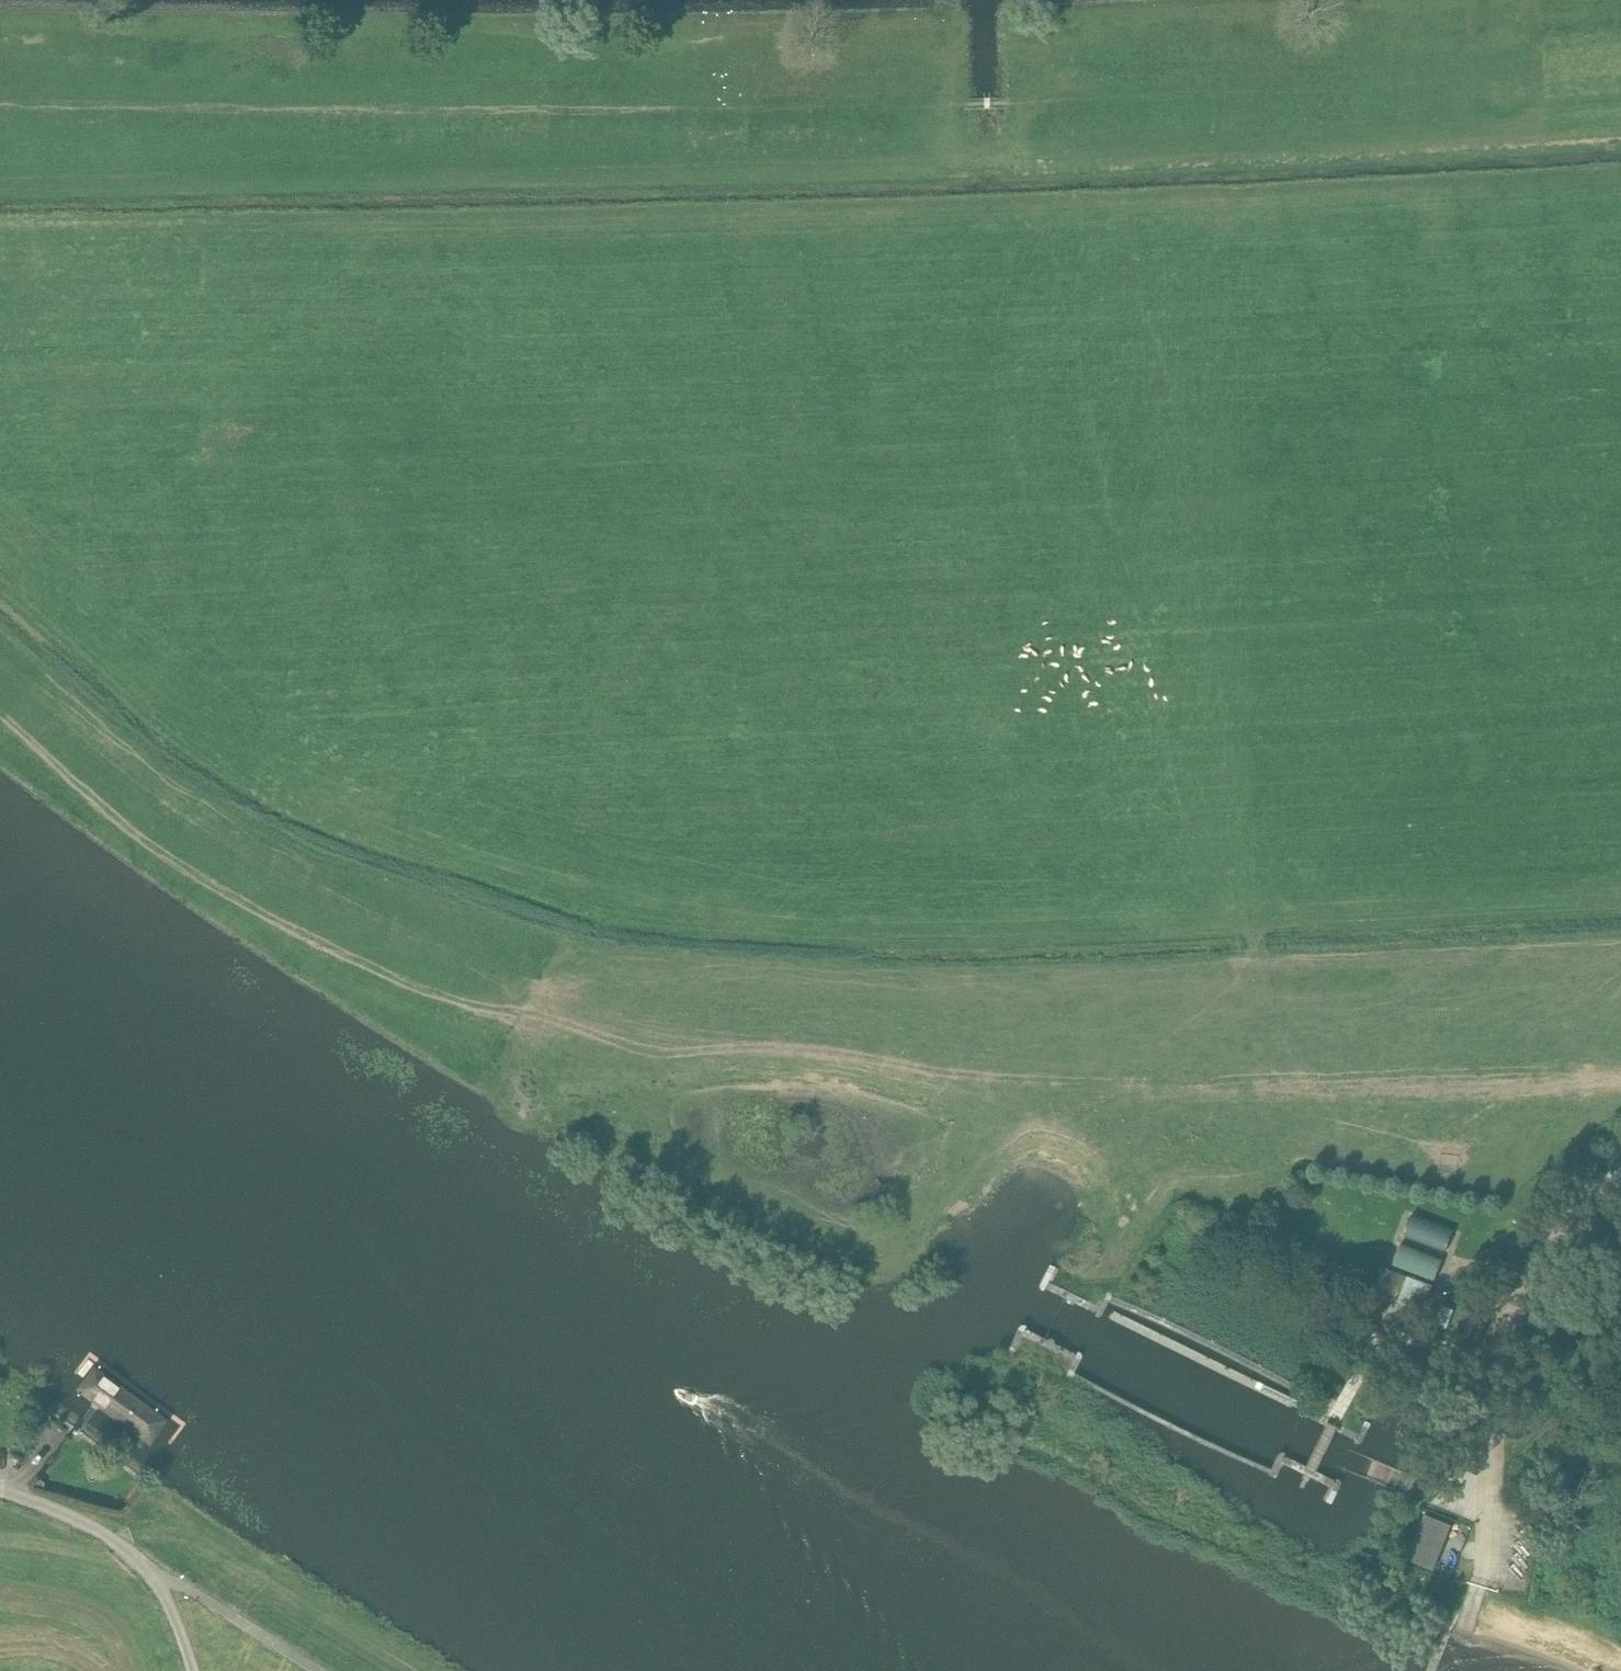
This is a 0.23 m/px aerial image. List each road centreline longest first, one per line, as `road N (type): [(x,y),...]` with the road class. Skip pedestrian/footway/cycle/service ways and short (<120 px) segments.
road 1 (unclassified): [(154,1573),(101,1535),(0,1491)]

